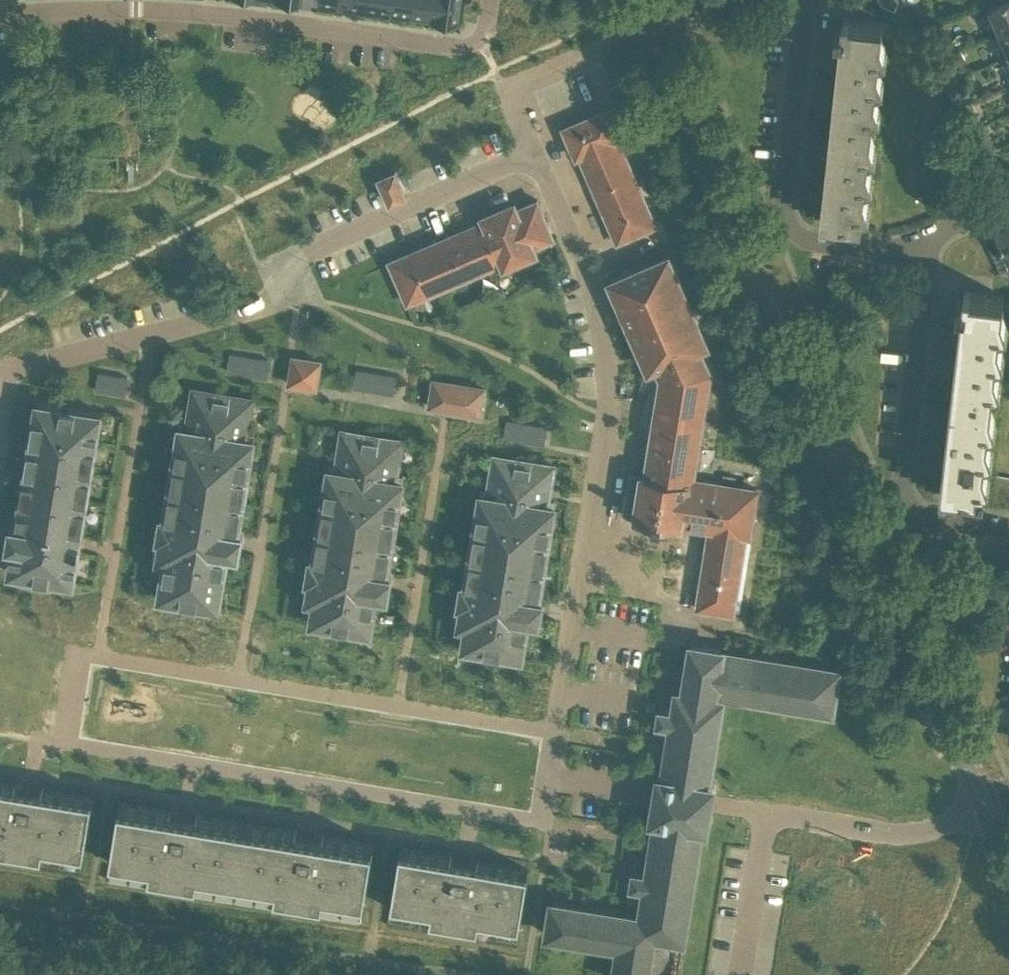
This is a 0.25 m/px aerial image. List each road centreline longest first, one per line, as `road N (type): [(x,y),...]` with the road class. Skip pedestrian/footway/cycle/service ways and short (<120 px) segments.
road 1 (residential): [(555,732),(89,657),(78,666),(67,731),(78,745),(528,818),(543,812),(548,777)]
road 2 (residential): [(555,732),(608,395),(596,298),(535,152)]
road 3 (residential): [(535,152),(304,253),(267,305),(7,371)]
road 4 (residential): [(869,533),(656,22)]
road 5 (residential): [(491,0),(484,34),(461,48),(189,12),(0,16)]
road 6 (residential): [(927,254),(804,240),(788,224),(783,199),(803,10)]
road 7 (residential): [(989,807),(869,533)]
road 8 (residential): [(903,516),(927,254)]
road 9 (residential): [(767,813),(903,834),(989,807)]
road 10 (residential): [(535,152),(512,100),(519,86),(656,22)]
road 11 (residential): [(710,804),(548,777)]
road 12 (residential): [(740,974),(767,813)]

